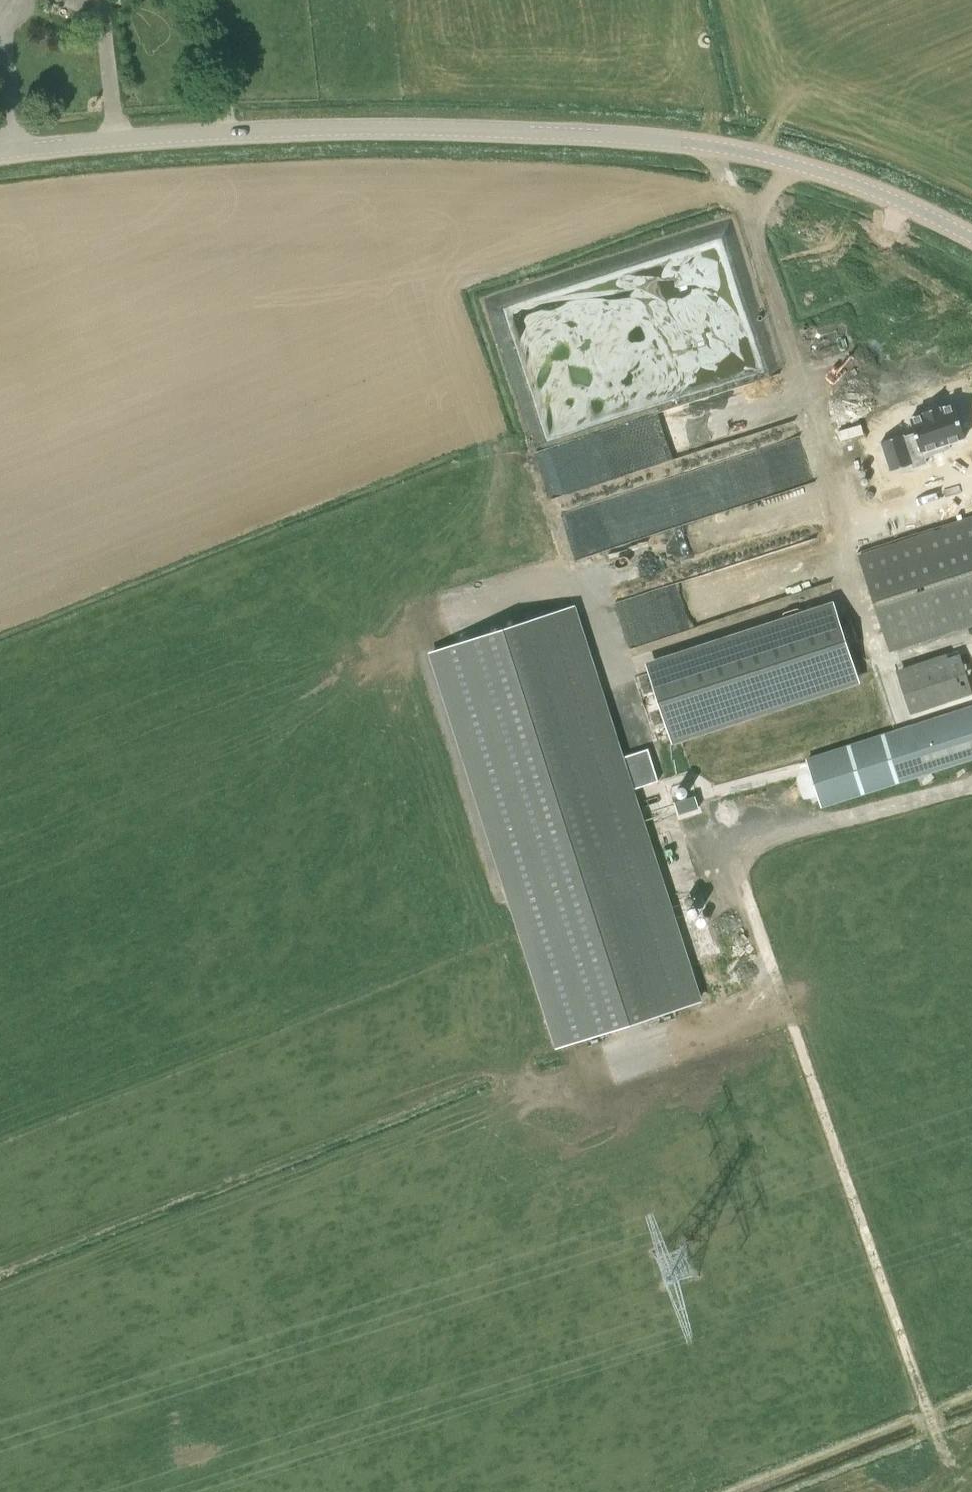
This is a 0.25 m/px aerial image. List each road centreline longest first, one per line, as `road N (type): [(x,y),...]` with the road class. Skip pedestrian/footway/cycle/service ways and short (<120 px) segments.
road 1 (tertiary): [(971,236),(851,180),(764,155),(621,135),(364,128),(0,155)]

